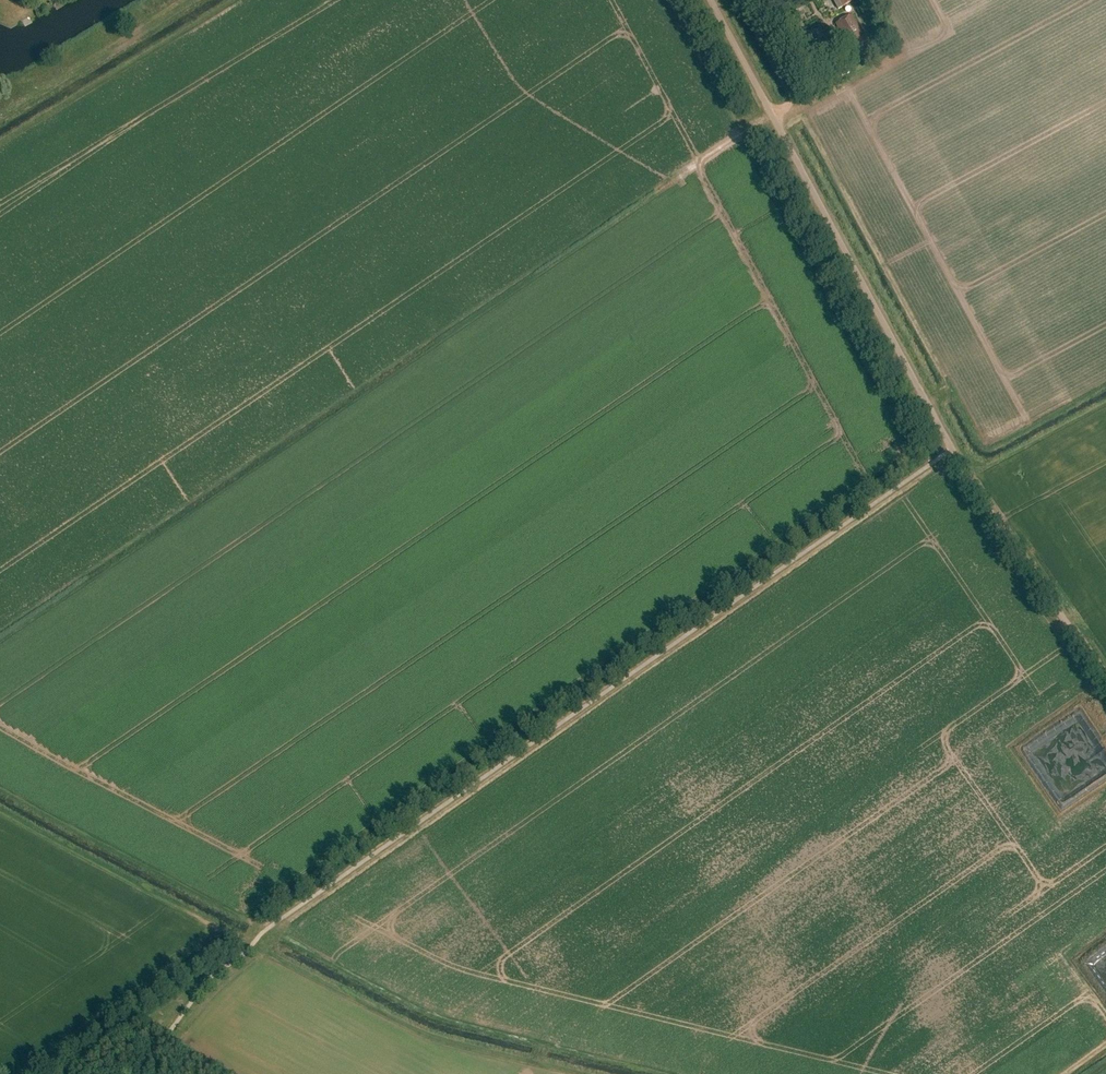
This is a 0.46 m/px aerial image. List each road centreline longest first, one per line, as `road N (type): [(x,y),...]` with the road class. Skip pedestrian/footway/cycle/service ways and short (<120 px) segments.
road 1 (unclassified): [(713,0),(952,448),(1105,680)]

